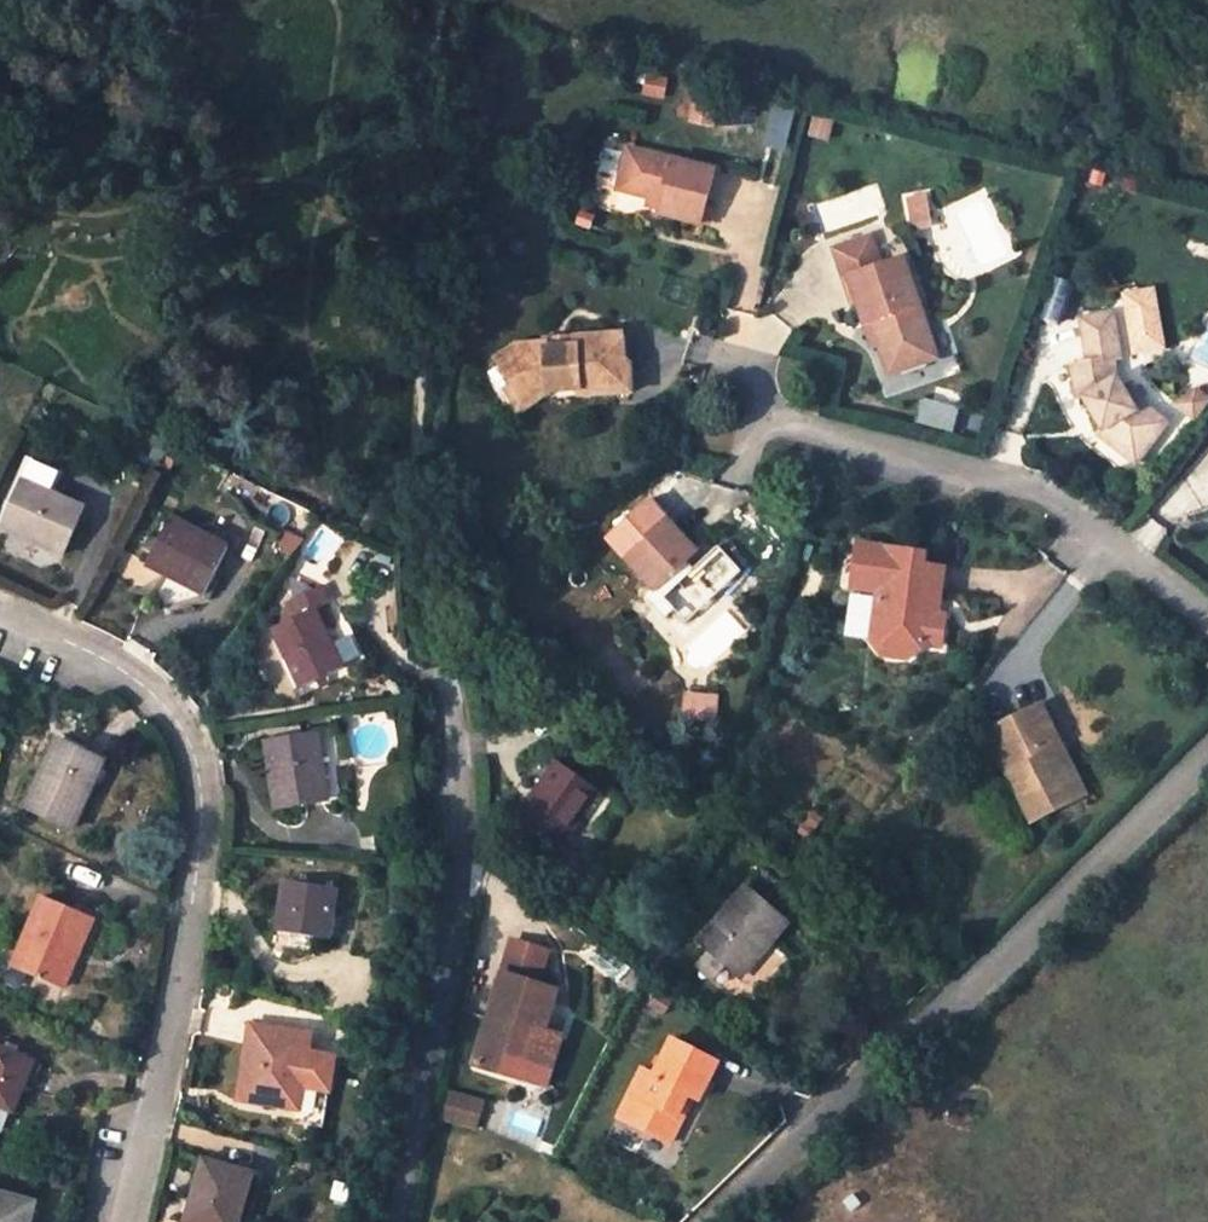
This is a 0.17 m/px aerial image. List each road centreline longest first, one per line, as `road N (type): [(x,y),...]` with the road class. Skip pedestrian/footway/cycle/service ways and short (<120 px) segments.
road 1 (residential): [(0,611),(142,681),(187,734),(199,796),(195,887),(127,1221)]
road 2 (residential): [(711,1221),(1207,747)]
road 3 (track): [(428,0),(417,267),(421,561),(441,678)]
road 4 (residential): [(441,678),(459,870),(385,1221)]
road 5 (residential): [(760,415),(1024,489),(1207,621)]

